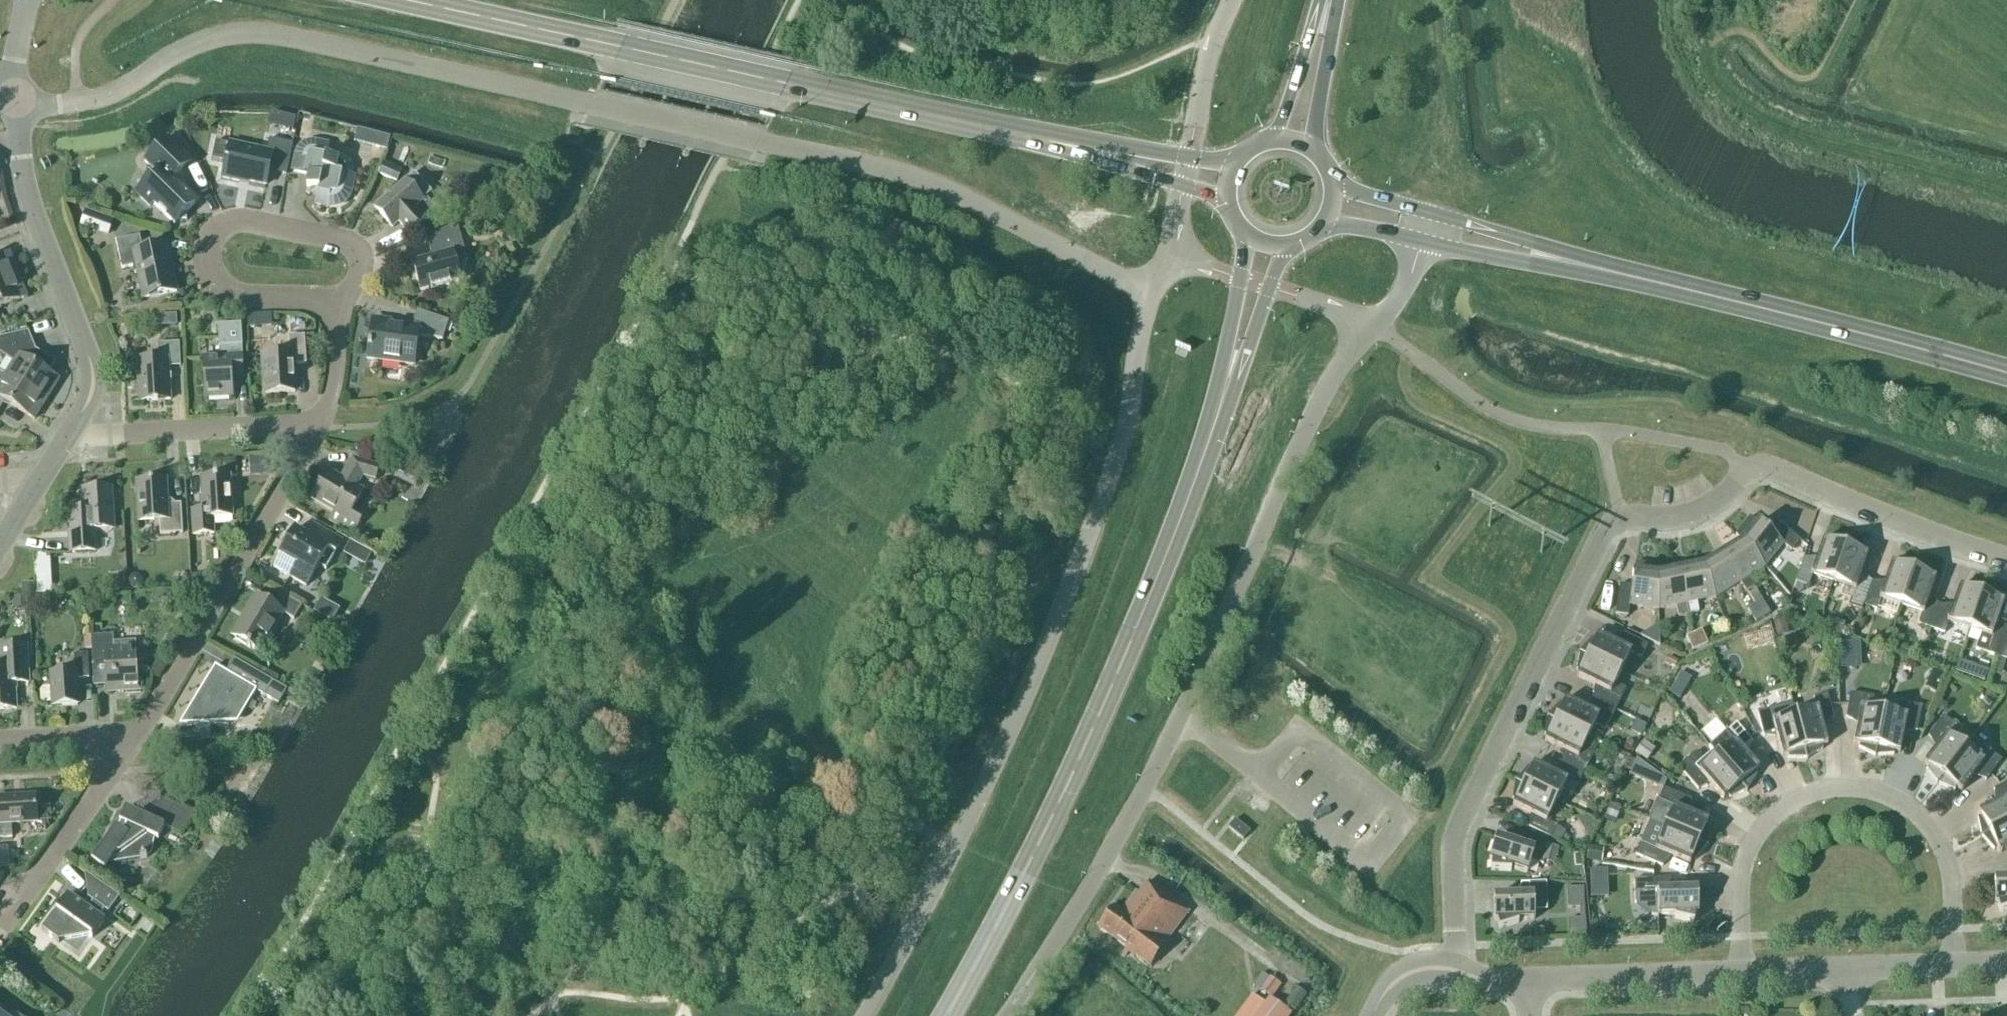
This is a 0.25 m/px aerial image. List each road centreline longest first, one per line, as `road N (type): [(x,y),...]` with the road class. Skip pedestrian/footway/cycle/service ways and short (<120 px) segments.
road 1 (unclassified): [(15,101),(47,106),(108,97),(198,45),(272,34),(882,169),(958,195),(1151,291)]
road 2 (residential): [(1456,973),(1453,868),(1467,802),(1598,551),(1624,532),(1672,526),(1747,472),(2006,558)]
road 3 (unclassified): [(861,1015),(955,851),(1026,697),(1129,411),(1151,291)]
road 4 (unclassified): [(1002,1015),(1108,855),(1183,718),(1308,427),(1374,328)]
road 5 (primary): [(1068,146),(402,0)]
road 6 (secondary): [(945,1015),(1126,666),(1219,404)]
road 7 (residential): [(1743,975),(1742,876),(1754,838),(1802,795),(1847,790),(1885,796),(1937,838),(1951,869),(1953,967)]
road 8 (primary): [(2006,375),(1823,321),(1600,270)]
road 9 (residential): [(124,756),(322,426)]
road 10 (residential): [(338,304),(225,293),(212,276),(215,231),(239,220),(347,241),(362,257),(352,290)]
road 11 (unclassified): [(66,437),(89,395),(91,365),(33,216),(19,150)]
road 12 (track): [(707,731),(752,726),(795,736),(955,851)]
road 13 (residential): [(322,426),(66,437)]
road 14 (unclassified): [(1526,982),(1743,975)]
road 15 (residential): [(0,926),(124,756)]
road 16 (primary): [(1421,242),(1600,270)]
road 17 (primary): [(1600,270),(1431,213)]
road 18 (unclassified): [(1188,157),(1212,44),(1233,0)]
road 19 (primary): [(1310,150),(1332,0)]
road 20 (primary): [(1323,0),(1274,140)]
road 21 (secondary): [(1219,404),(1240,377),(1268,287)]
road 22 (residential): [(124,756),(70,739),(0,743)]
road 23 (secondary): [(1239,279),(1219,404)]
road 24 (residential): [(322,426),(333,396),(338,304)]
road 25 (primary): [(1068,146),(1182,186)]
road 26 (primary): [(1188,157),(1068,146)]

